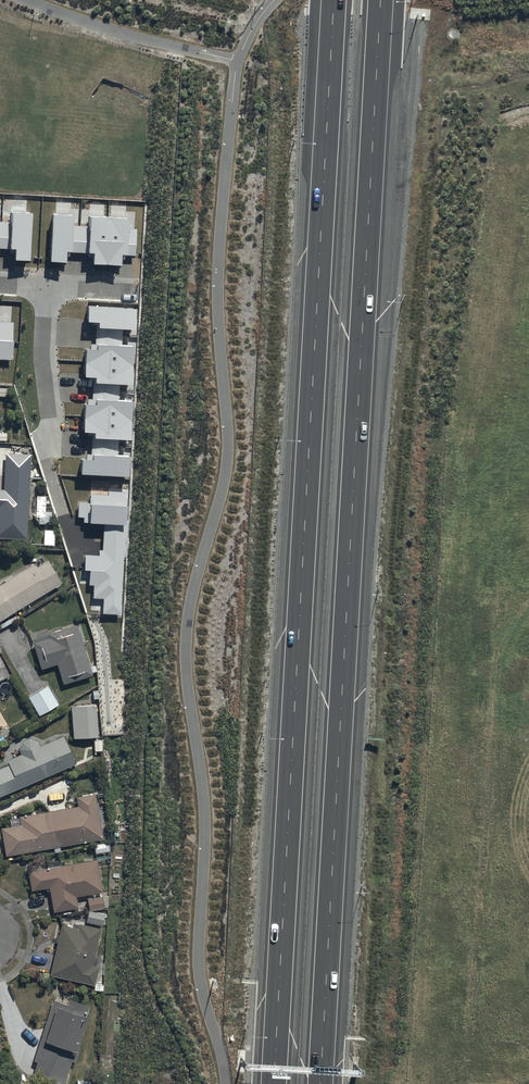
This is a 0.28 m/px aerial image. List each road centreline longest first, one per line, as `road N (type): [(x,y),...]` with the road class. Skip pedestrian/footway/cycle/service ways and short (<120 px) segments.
road 1 (motorway): [(274,1083),(334,0)]
road 2 (motorway): [(381,0),(321,1083)]
road 3 (residential): [(0,285),(44,296),(47,450)]

